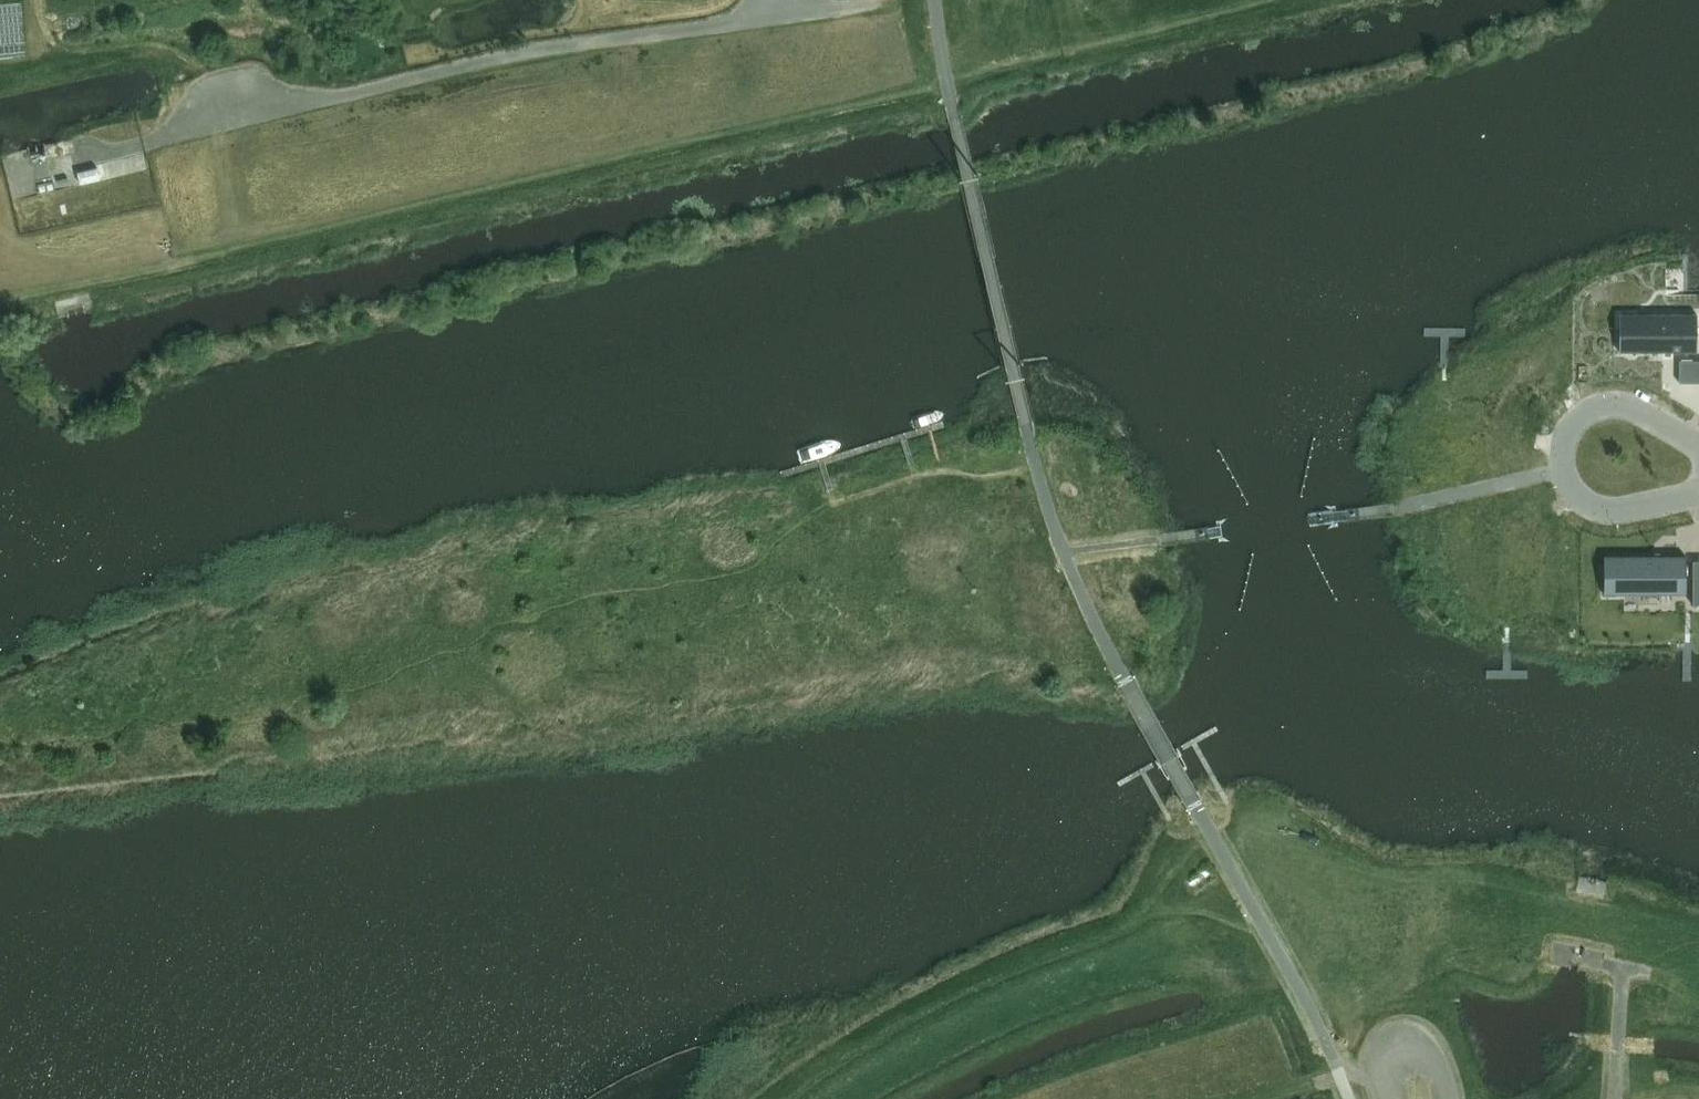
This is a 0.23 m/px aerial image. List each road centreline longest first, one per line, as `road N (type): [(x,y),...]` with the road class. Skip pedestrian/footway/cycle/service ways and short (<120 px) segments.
road 1 (unclassified): [(780,14),(524,50),(61,168)]
road 2 (residential): [(1698,448),(1628,406),(1602,406),(1568,430),(1561,471)]
road 3 (residential): [(1561,471),(1591,504),(1617,508),(1698,491)]
road 4 (residential): [(1386,1098),(1383,1061),(1413,1051),(1432,1058),(1447,1098)]

